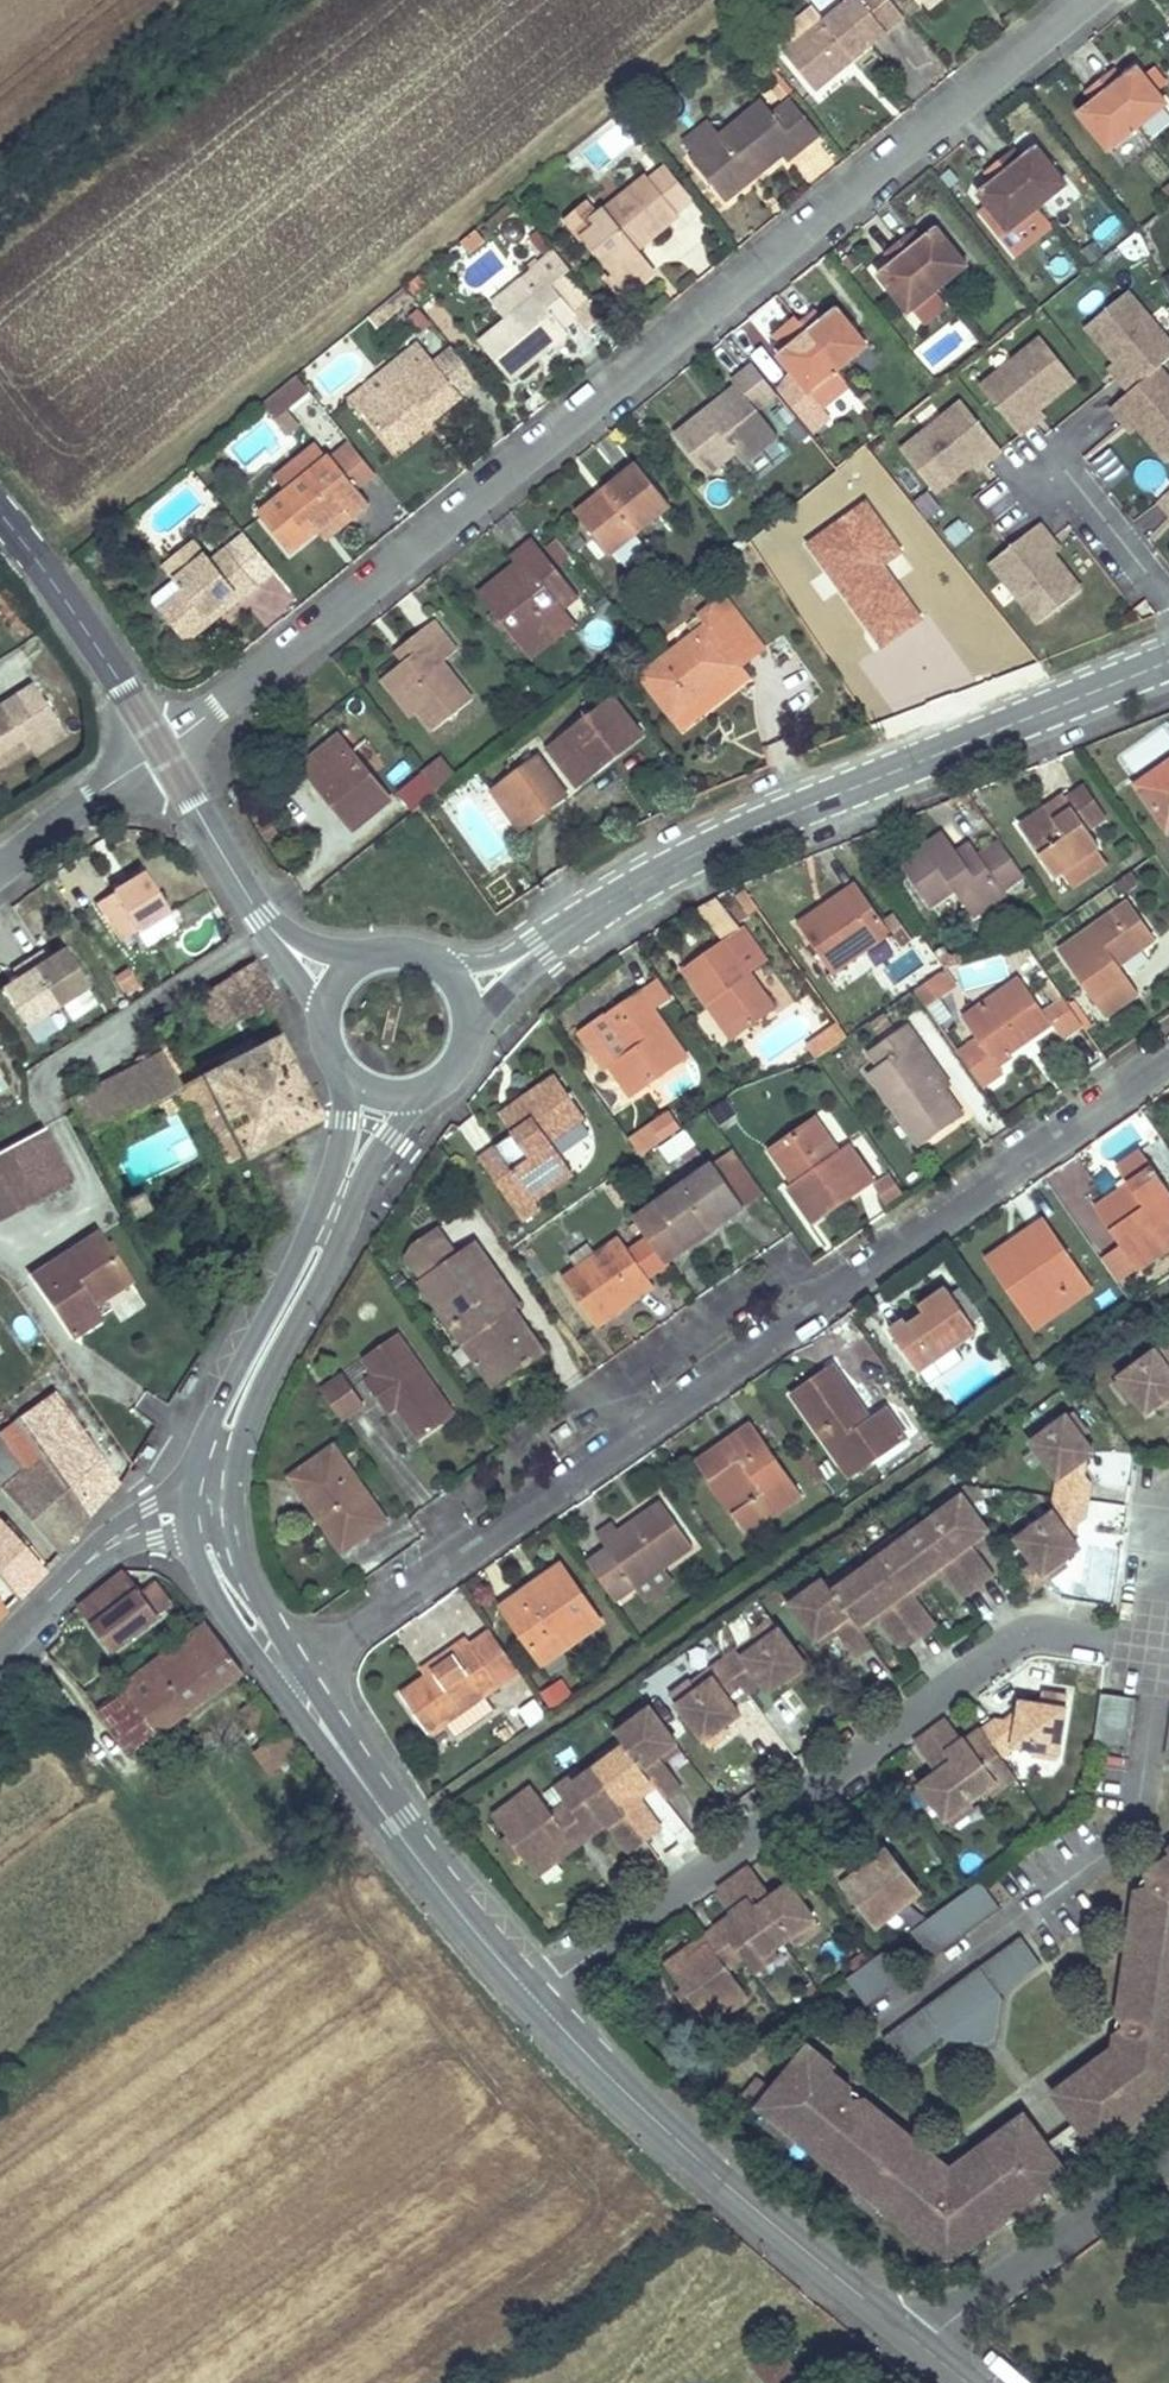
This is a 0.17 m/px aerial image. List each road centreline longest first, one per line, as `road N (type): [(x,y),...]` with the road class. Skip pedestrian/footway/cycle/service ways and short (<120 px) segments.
road 1 (residential): [(1083,0),(161,750)]
road 2 (residential): [(326,1653),(1168,1067)]
road 3 (residential): [(536,1999),(1006,1661),(1056,1639),(1163,1652)]
road 4 (residential): [(539,948),(751,825),(1168,663)]
road 5 (secondary): [(536,1999),(810,2259),(924,2347)]
road 6 (residential): [(892,2019),(1133,1844),(1163,1652)]
road 7 (secondary): [(232,1512),(243,1428),(264,1382),(389,1135),(432,1087)]
road 8 (secondary): [(345,1075),(337,1168),(230,1387),(192,1495)]
road 9 (residential): [(1168,2160),(924,2347)]
road 10 (secondary): [(0,517),(122,683),(161,750)]
road 11 (secondary): [(375,1799),(536,1999)]
road 12 (residential): [(0,865),(161,750)]
road 13 (secondary): [(161,750),(261,916)]
road 14 (secondary): [(193,1534),(209,1584),(281,1685)]
road 15 (secondary): [(302,1671),(248,1575),(232,1512)]
road 16 (secondary): [(281,1685),(375,1799)]
road 17 (secondary): [(375,1799),(302,1671)]
road 18 (unclassified): [(192,1495),(150,1506),(113,1531),(81,1568)]
road 19 (residential): [(539,948),(464,964),(410,962)]
road 20 (secondary): [(261,916),(327,1026)]
road 21 (secondary): [(378,963),(302,941),(261,916)]

